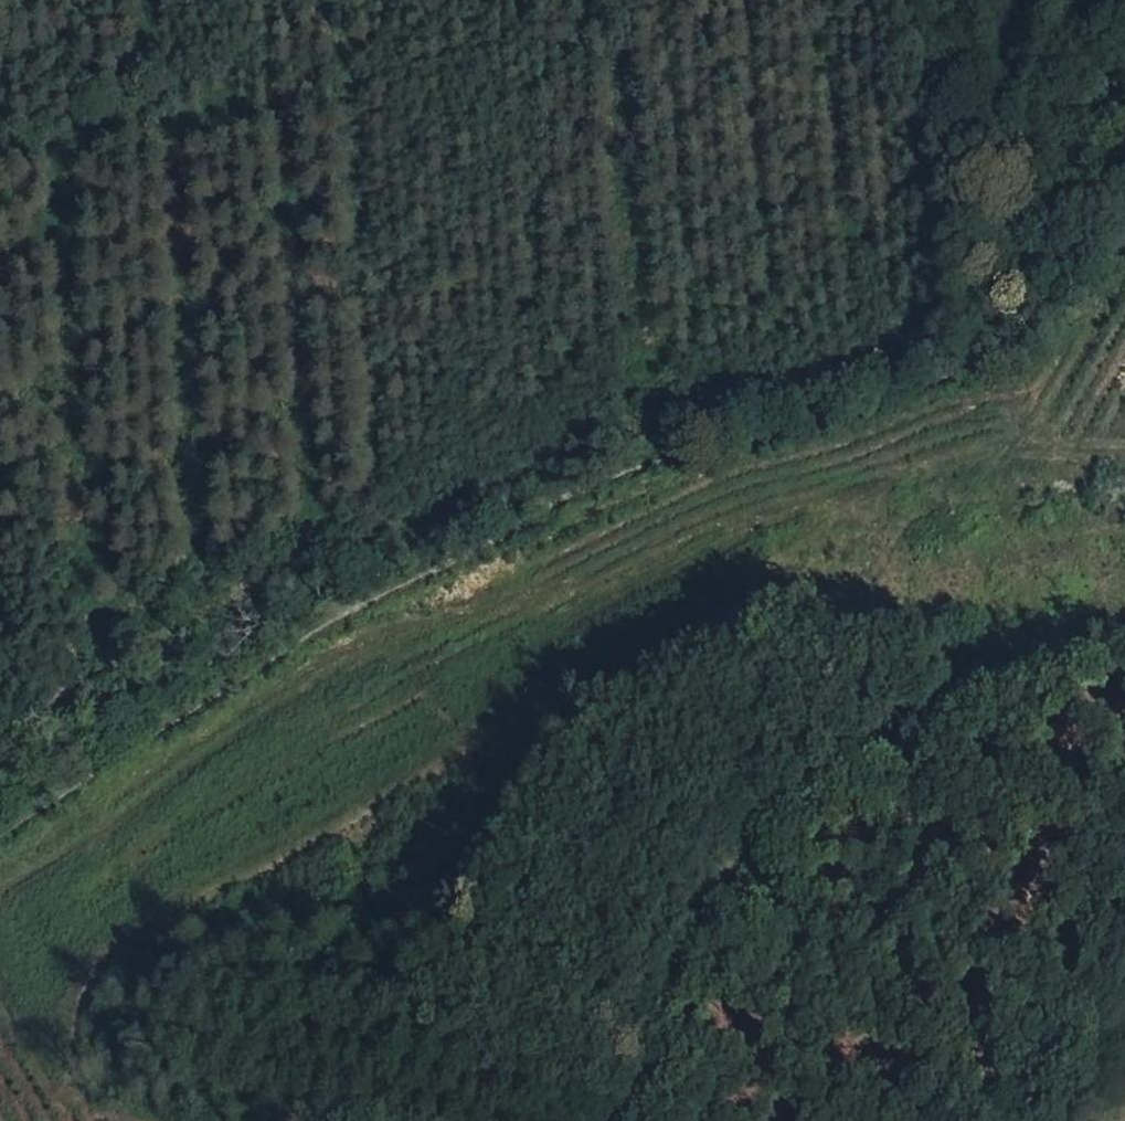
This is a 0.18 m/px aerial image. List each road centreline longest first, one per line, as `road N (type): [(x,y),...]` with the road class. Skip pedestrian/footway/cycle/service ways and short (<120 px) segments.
road 1 (track): [(0,721),(353,531),(500,471),(877,344),(893,329),(893,291),(872,0)]

